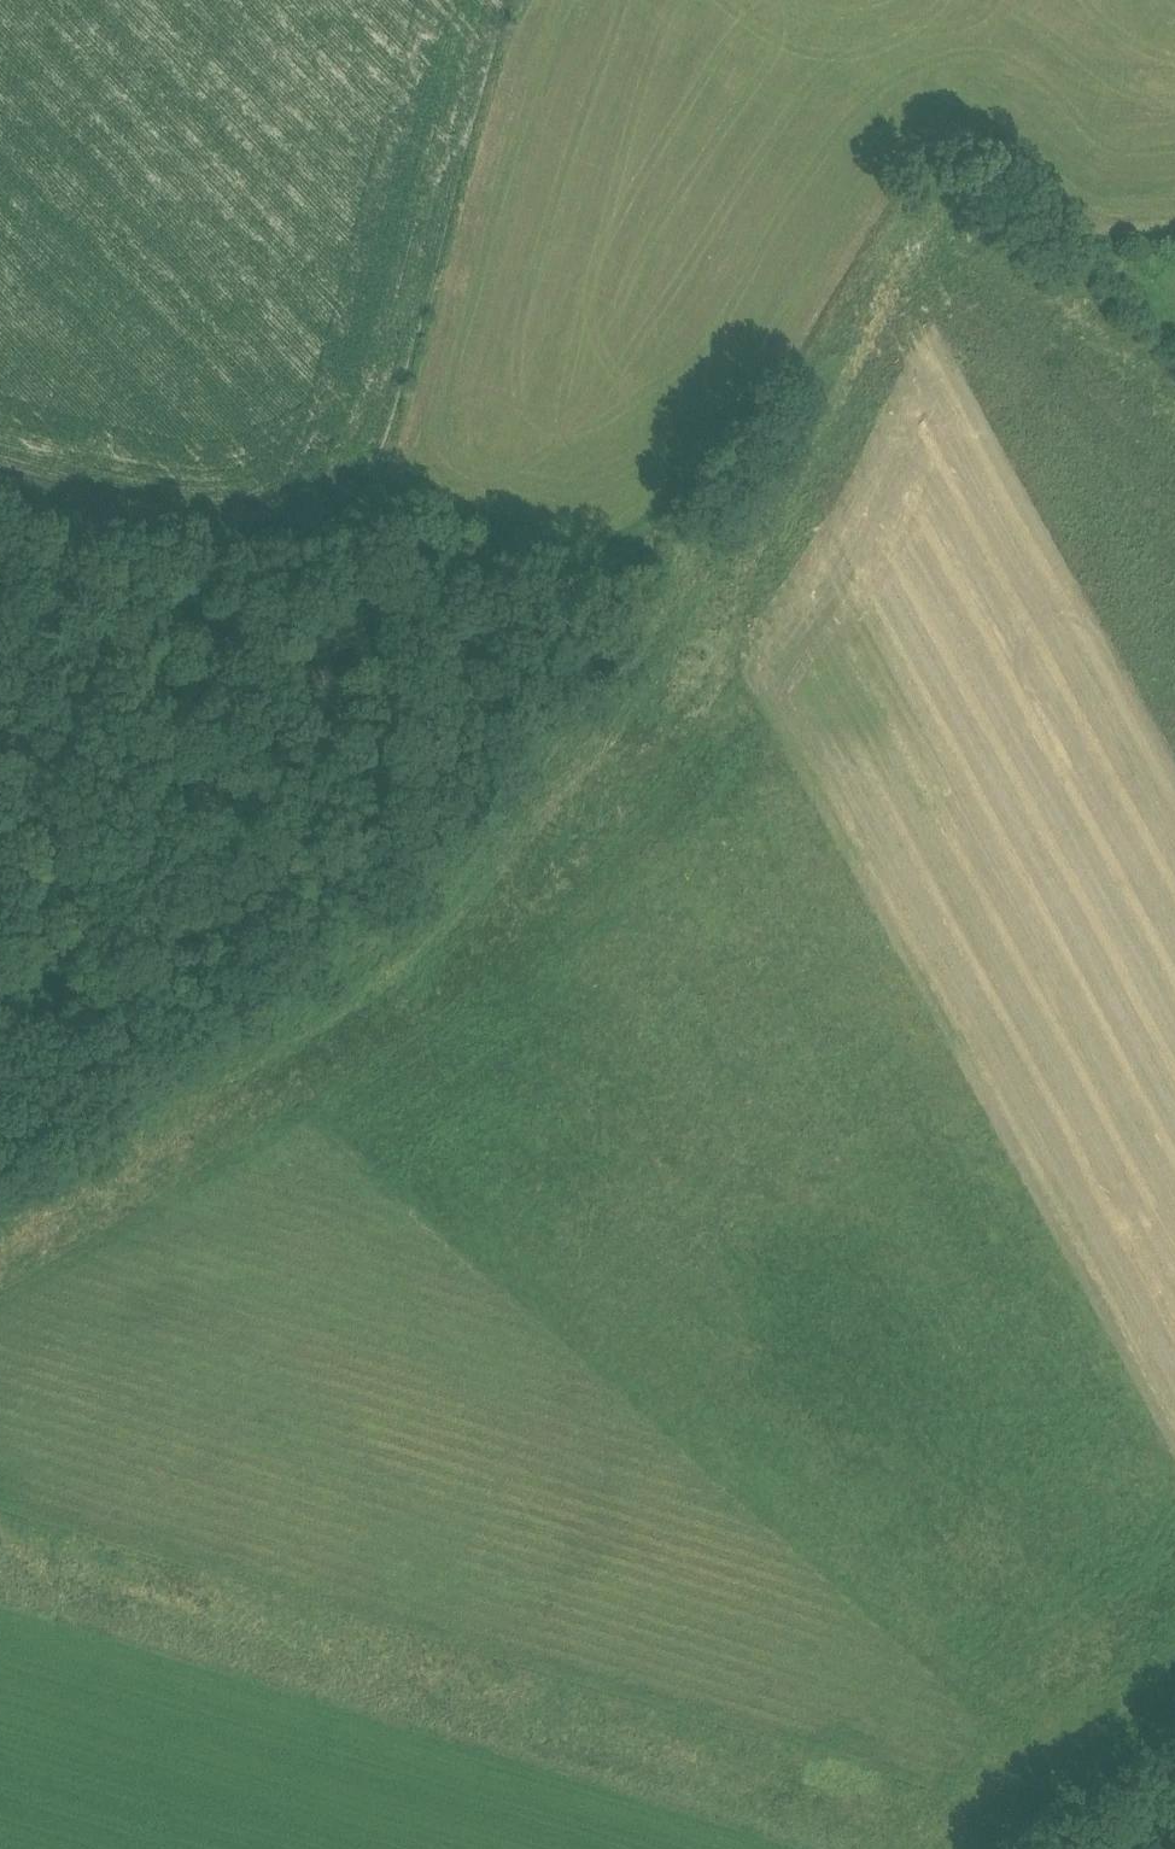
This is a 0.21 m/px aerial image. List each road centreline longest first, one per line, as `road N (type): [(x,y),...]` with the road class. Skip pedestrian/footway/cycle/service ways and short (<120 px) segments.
road 1 (track): [(1032,1848),(1174,1749)]

